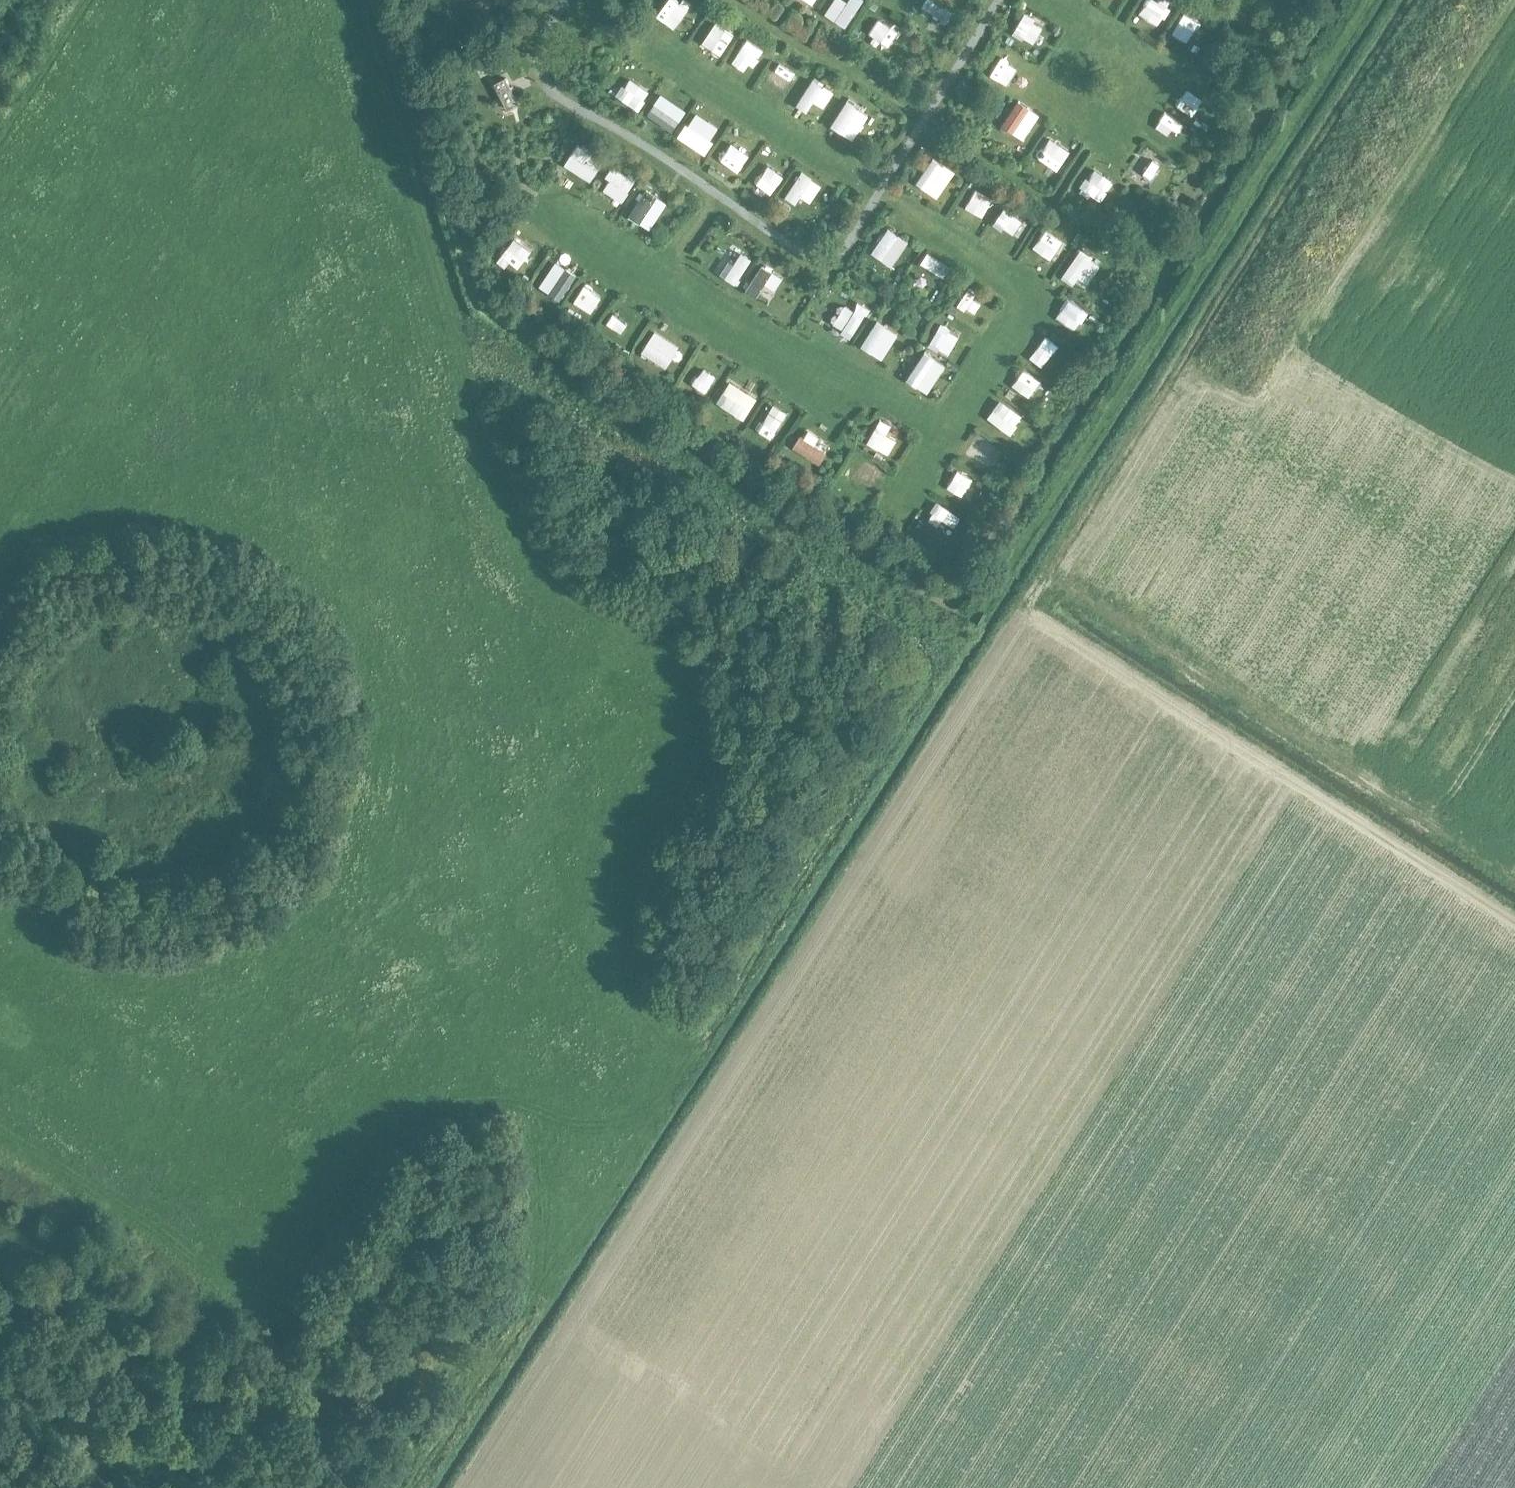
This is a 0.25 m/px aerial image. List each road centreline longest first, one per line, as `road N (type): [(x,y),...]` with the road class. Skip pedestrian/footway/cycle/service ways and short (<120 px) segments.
road 1 (track): [(443,322),(347,0)]
road 2 (track): [(0,137),(90,0)]

